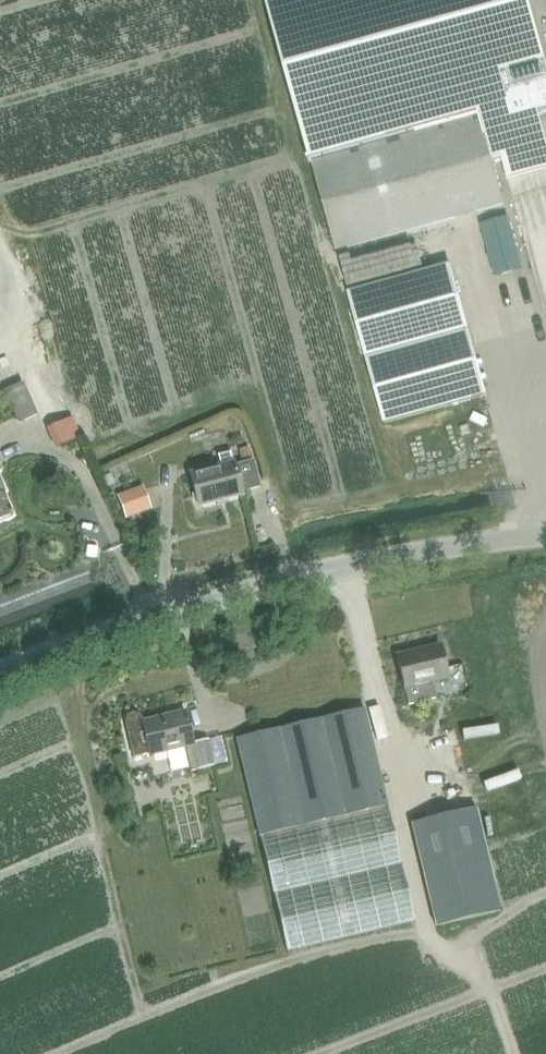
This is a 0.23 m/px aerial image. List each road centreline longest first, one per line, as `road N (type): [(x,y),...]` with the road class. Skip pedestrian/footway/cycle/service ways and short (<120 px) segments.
road 1 (unclassified): [(0,687),(295,582),(471,549),(545,543)]

